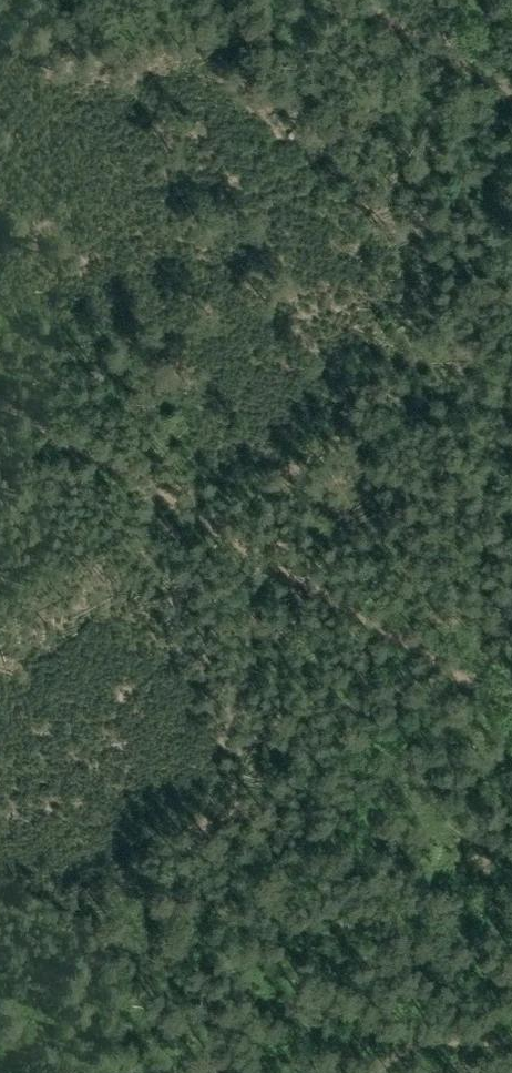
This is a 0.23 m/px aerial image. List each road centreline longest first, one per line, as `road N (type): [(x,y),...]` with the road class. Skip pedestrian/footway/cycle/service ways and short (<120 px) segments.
road 1 (track): [(0,398),(511,701)]
road 2 (track): [(511,91),(357,0)]
road 3 (track): [(511,1018),(432,1040),(365,1072)]

